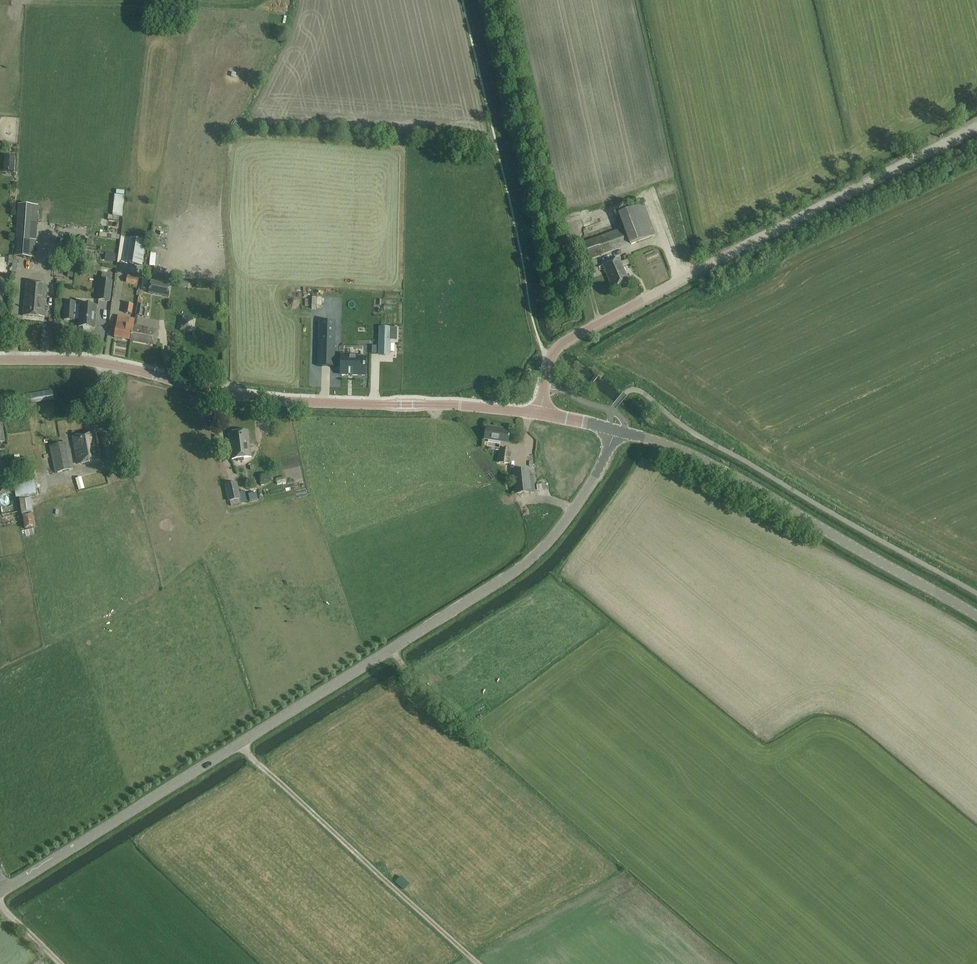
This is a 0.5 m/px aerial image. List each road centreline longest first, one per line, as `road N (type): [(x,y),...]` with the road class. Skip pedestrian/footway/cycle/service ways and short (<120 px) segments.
road 1 (unclassified): [(6,888),(522,566),(574,509),(616,430)]
road 2 (tertiary): [(540,414),(264,399),(104,362),(0,359)]
road 3 (unclassified): [(545,389),(550,358),(572,336),(976,127)]
road 4 (tertiary): [(976,616),(726,471),(616,430)]
road 5 (track): [(572,336),(494,0)]

